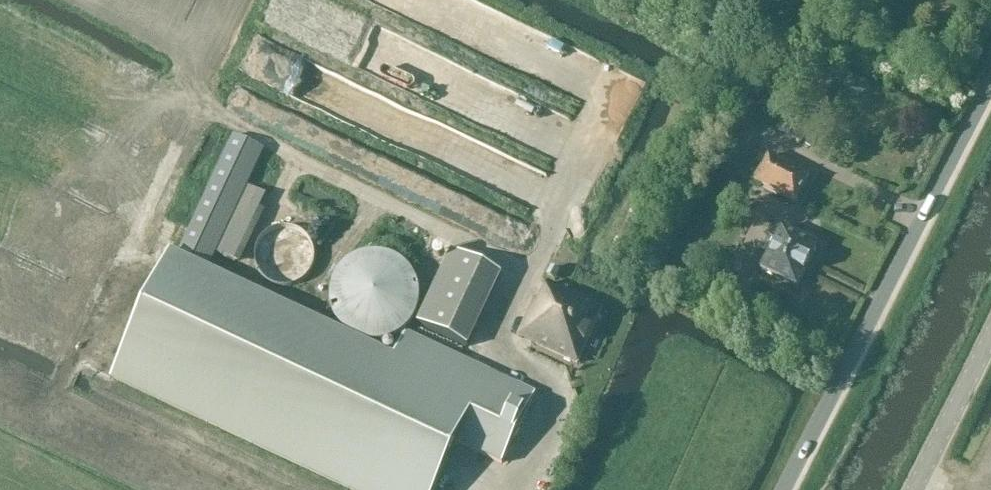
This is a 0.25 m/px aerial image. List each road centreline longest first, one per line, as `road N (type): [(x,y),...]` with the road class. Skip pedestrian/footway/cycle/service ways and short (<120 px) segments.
road 1 (unclassified): [(789,489),(990,89)]
road 2 (tertiary): [(914,489),(990,338)]

